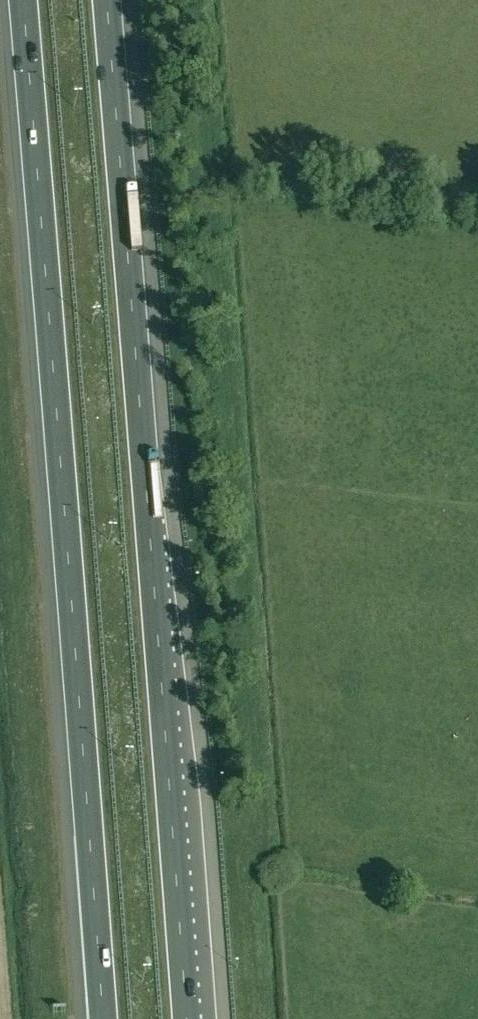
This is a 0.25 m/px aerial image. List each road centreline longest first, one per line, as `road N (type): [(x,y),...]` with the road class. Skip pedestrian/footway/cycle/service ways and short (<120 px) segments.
road 1 (motorway): [(17,0),(103,1018)]
road 2 (motorway): [(184,1018),(105,0)]

